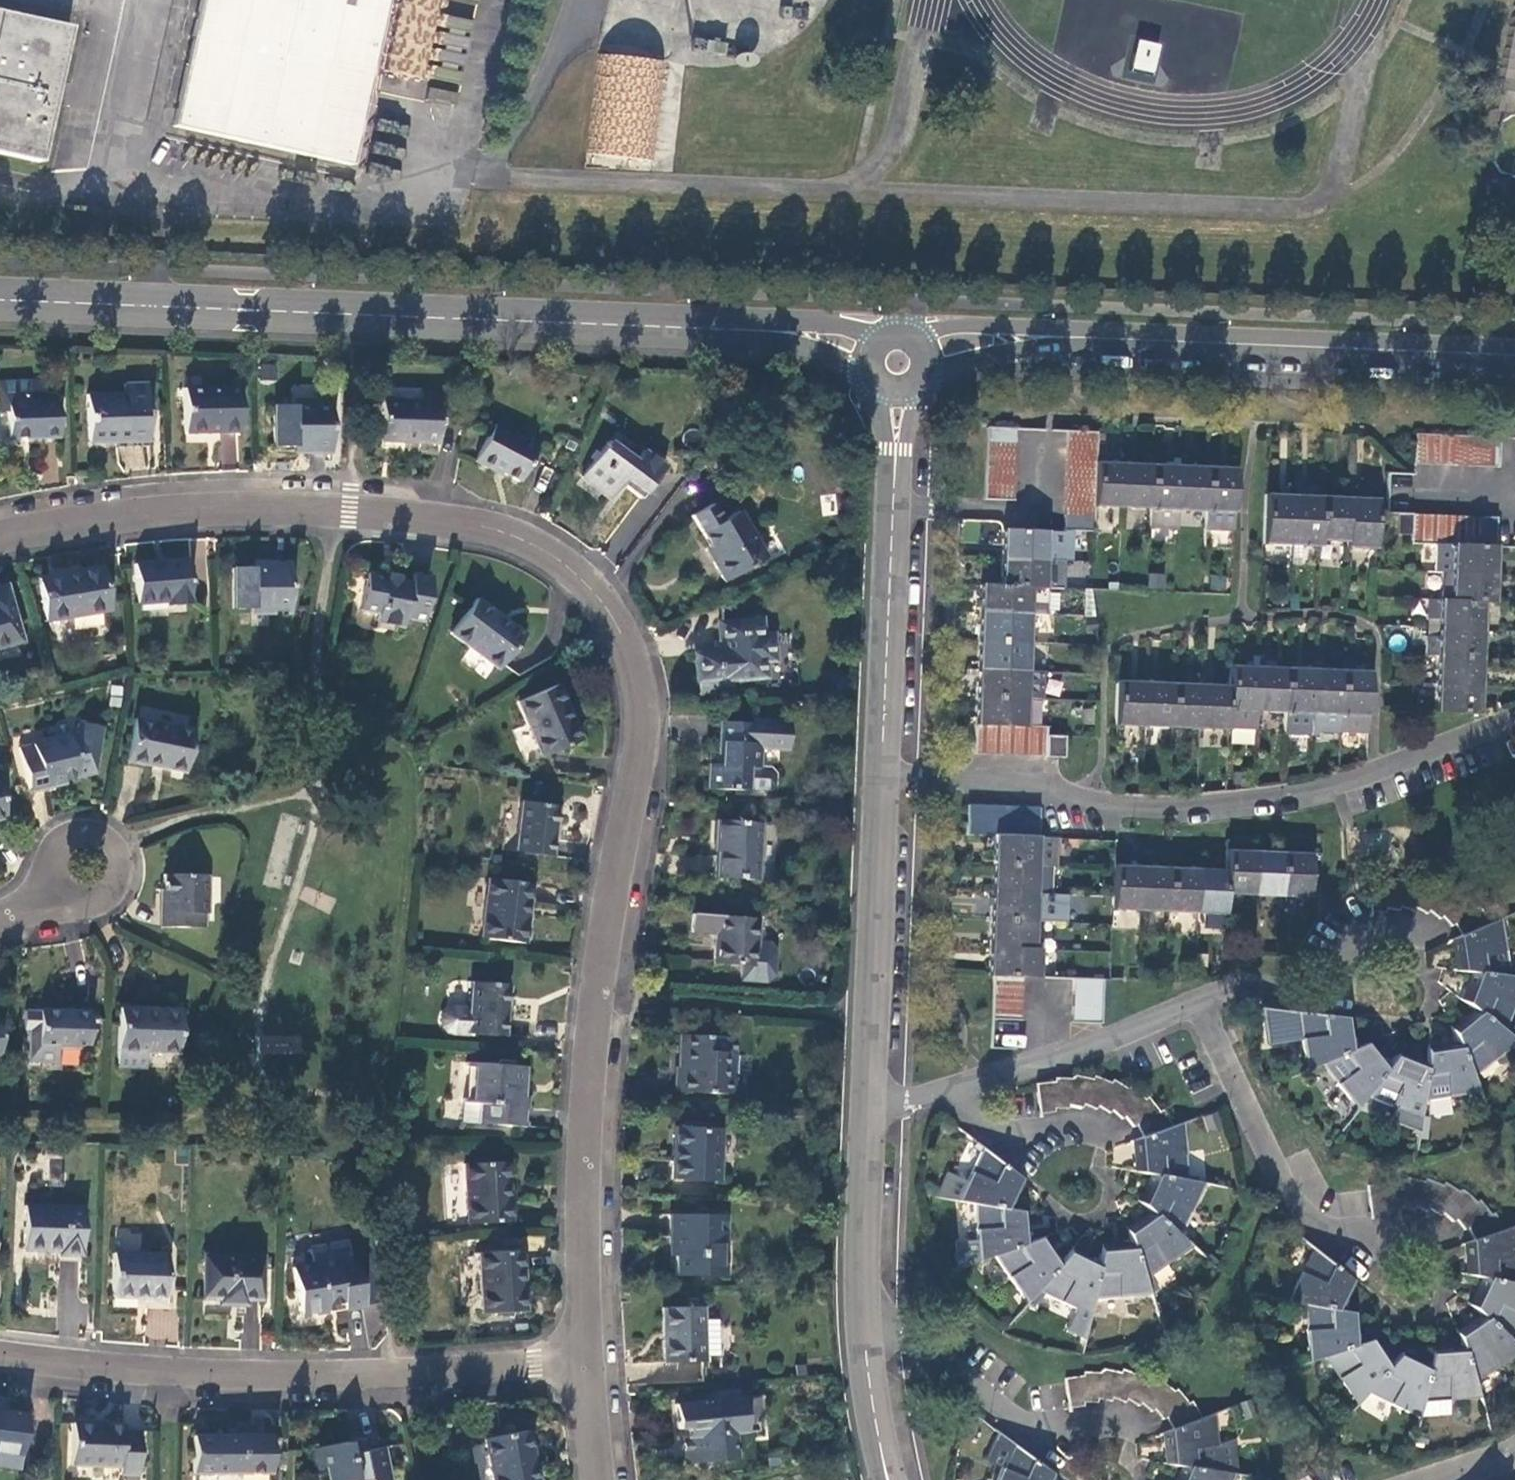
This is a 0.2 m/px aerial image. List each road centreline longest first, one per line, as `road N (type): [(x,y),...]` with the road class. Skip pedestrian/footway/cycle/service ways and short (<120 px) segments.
road 1 (unclassified): [(0,539),(163,511),(244,508),(447,521),(549,557),(589,591),(634,667),(642,714),(594,993),(587,1361)]
road 2 (tertiary): [(0,299),(756,332)]
road 3 (unclassified): [(880,781),(1015,785),(1136,813),(1304,791),(1514,718)]
road 4 (residential): [(587,1361),(227,1374),(0,1355)]
road 5 (tertiary): [(1064,339),(1514,354)]
road 6 (residential): [(1200,1007),(1292,1200),(1351,1249),(1367,1234),(1395,1228),(1420,1226),(1441,1237)]
road 7 (residential): [(880,781),(894,448)]
road 8 (residential): [(869,1102),(880,781)]
road 9 (residential): [(861,1332),(902,1336),(1032,1431),(1126,1424)]
road 10 (unclassified): [(945,1091),(1200,1007)]
road 11 (residential): [(1200,1007),(1339,995),(1342,963),(1363,936),(1397,926),(1422,931)]
road 12 (residential): [(861,1332),(869,1102)]
road 13 (residential): [(66,899),(89,903),(110,891),(118,870),(112,847),(82,832),(60,840),(48,860),(50,883)]
road 14 (residential): [(945,1091),(1018,1147),(1070,1127),(1103,1131)]
road 15 (tertiary): [(1064,339),(981,325),(908,335)]
road 16 (residential): [(888,1479),(861,1332)]
road 17 (tertiary): [(921,380),(971,359),(1064,339)]
road 18 (tertiary): [(890,335),(812,324),(756,332)]
road 19 (tertiary): [(756,332),(832,355),(879,381)]

